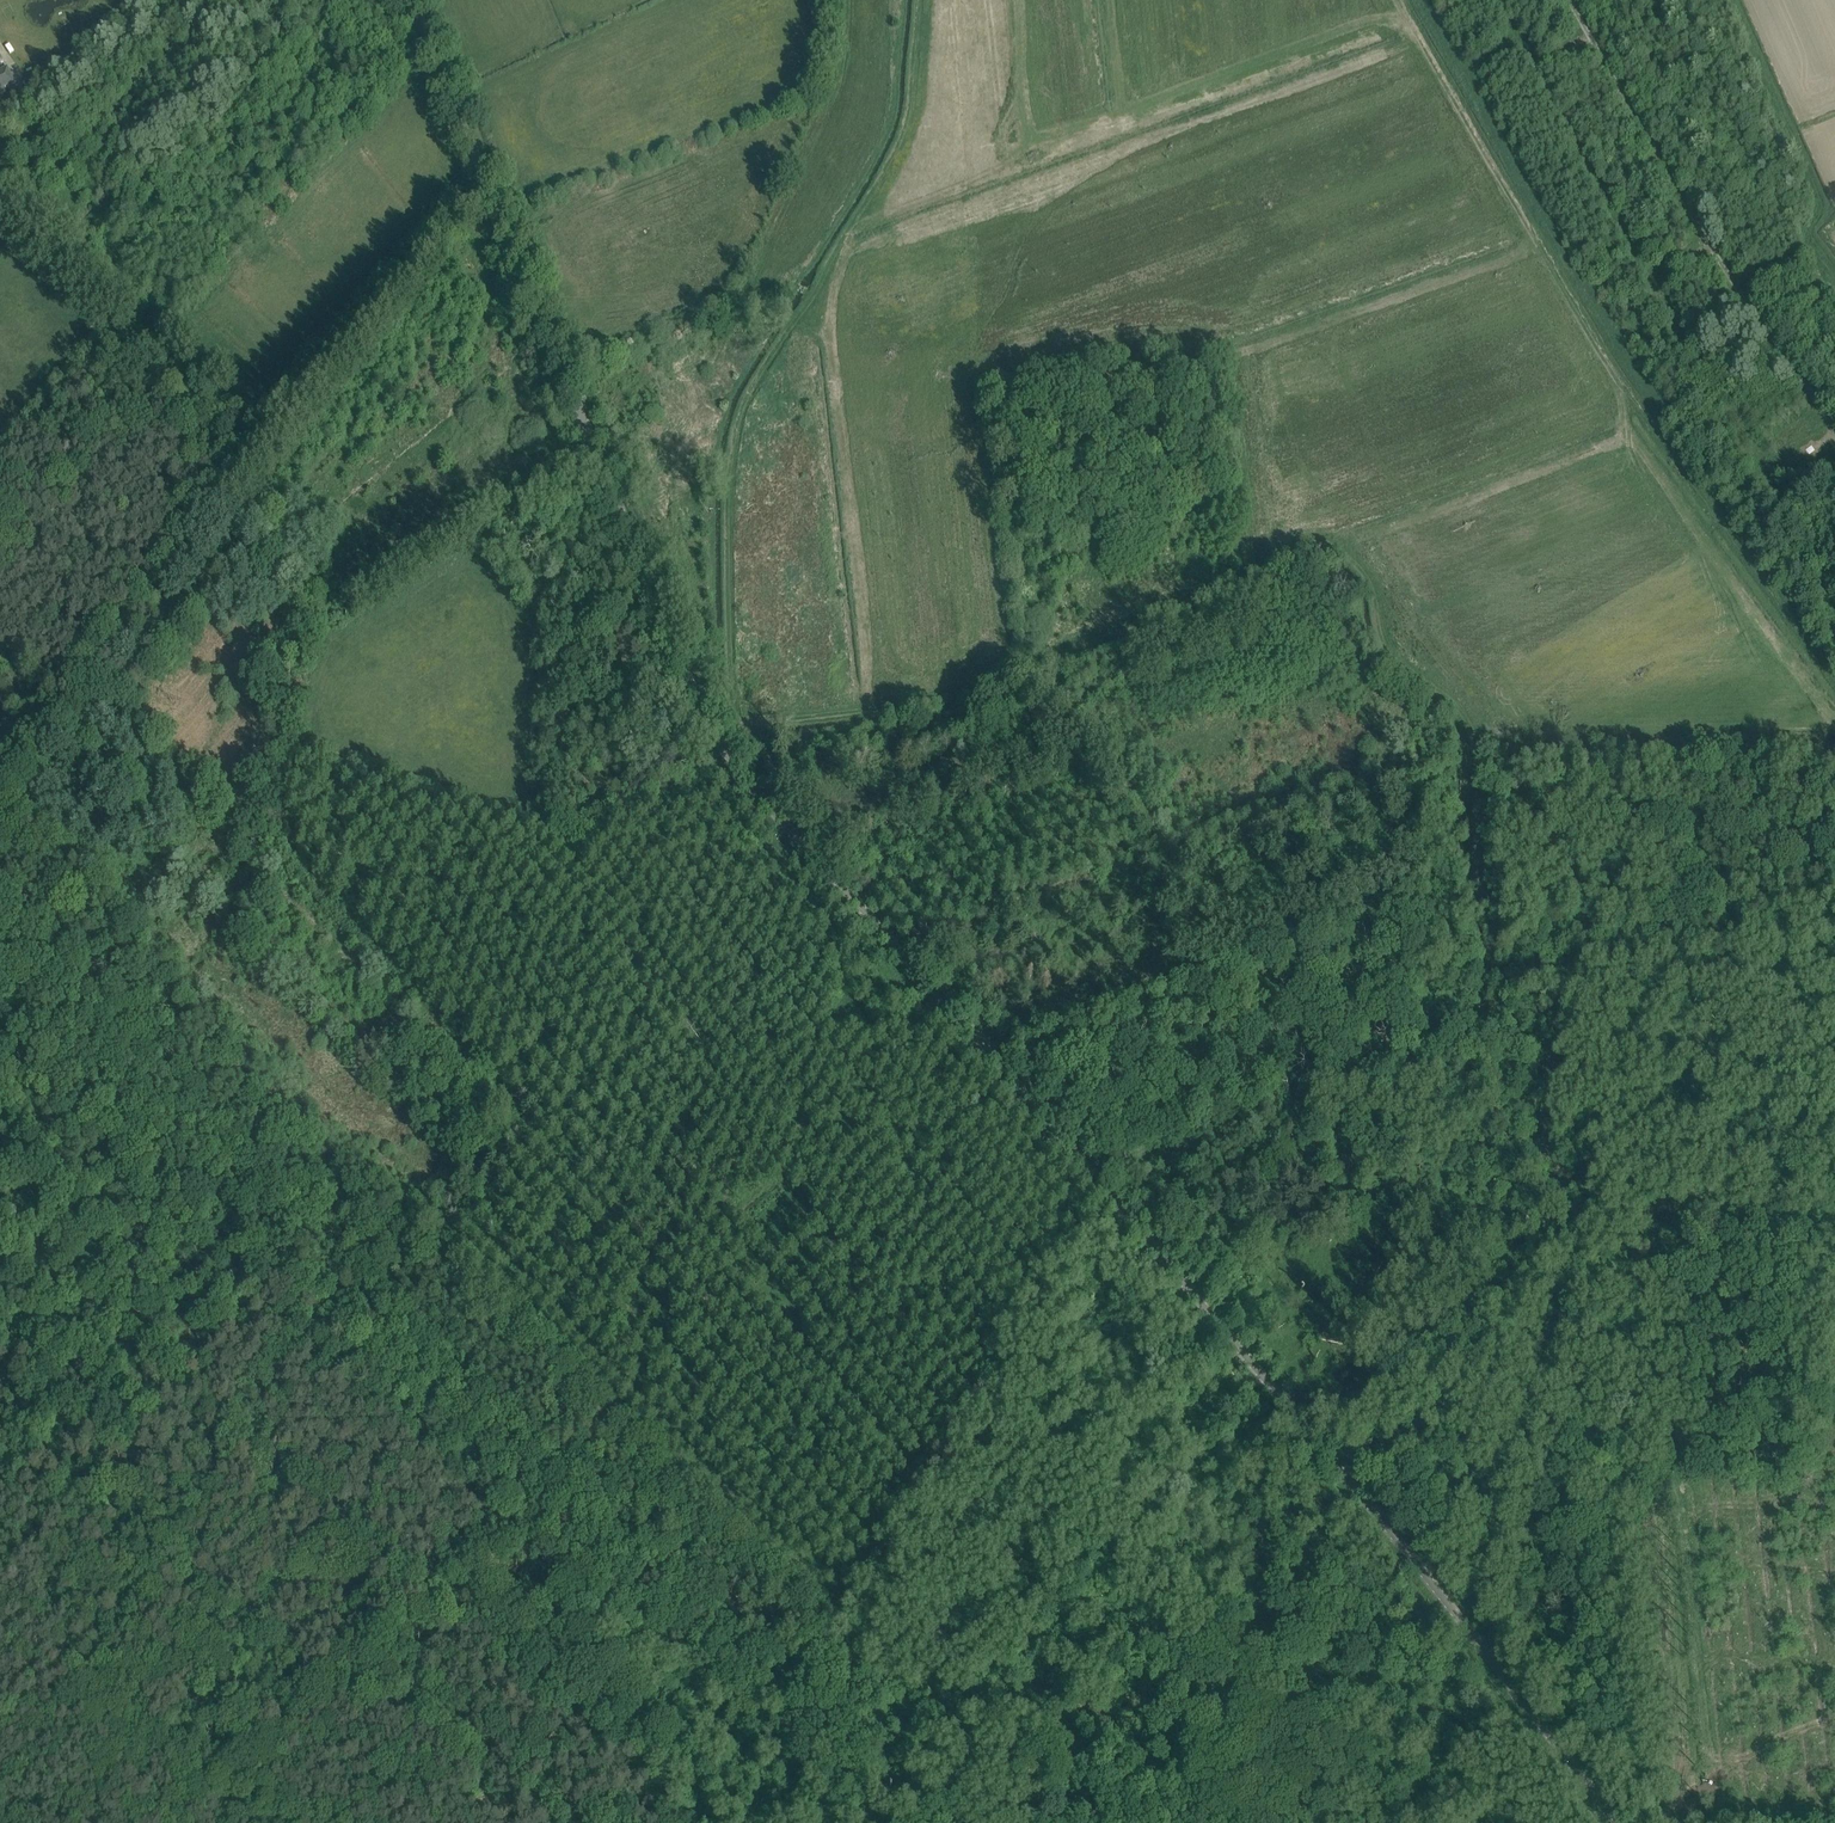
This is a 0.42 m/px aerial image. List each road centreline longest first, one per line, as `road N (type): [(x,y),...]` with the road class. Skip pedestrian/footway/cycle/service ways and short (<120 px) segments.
road 1 (tertiary): [(1611,1822),(1248,1359),(719,737),(418,0)]
road 2 (track): [(835,0),(834,40),(811,118),(732,300),(732,313),(745,317),(799,318),(772,361),(737,452),(724,558),(727,710),(737,726),(953,699),(1229,582)]
road 3 (track): [(1397,0),(1640,405),(1834,677)]
road 4 (track): [(494,181),(0,779)]
road 5 (track): [(266,461),(0,219)]

